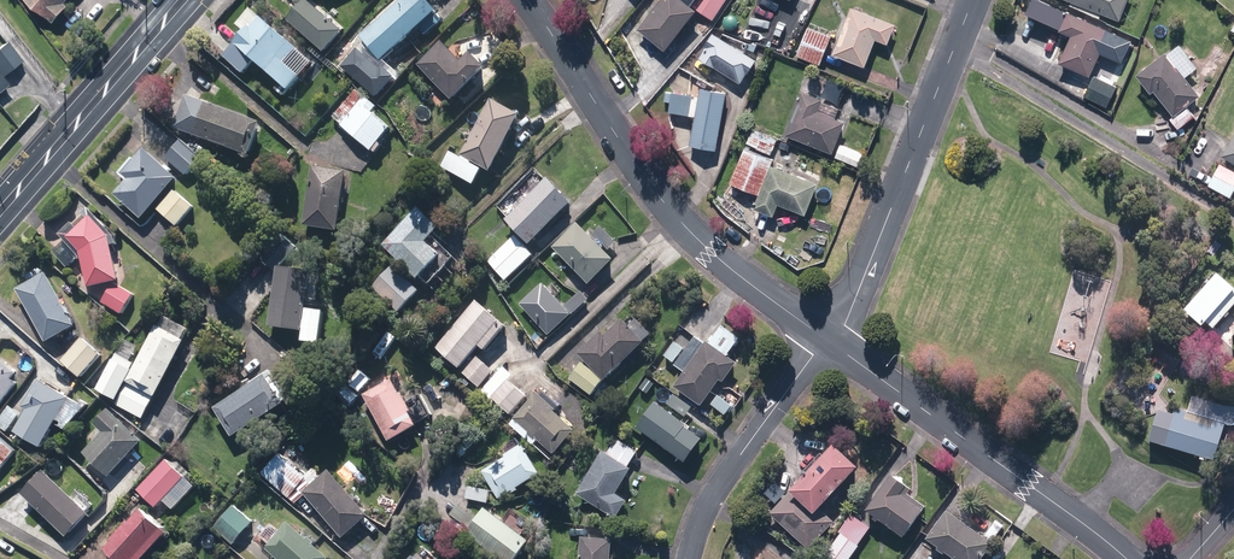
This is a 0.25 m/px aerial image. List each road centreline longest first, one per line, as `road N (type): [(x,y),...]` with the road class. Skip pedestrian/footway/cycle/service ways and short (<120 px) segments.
road 1 (residential): [(826,339),(707,249),(634,162),(526,0)]
road 2 (residential): [(838,348),(973,0)]
road 3 (residential): [(1126,558),(838,348)]
road 4 (secondary): [(0,210),(183,0)]
road 5 (residential): [(690,558),(716,491),(826,339)]

